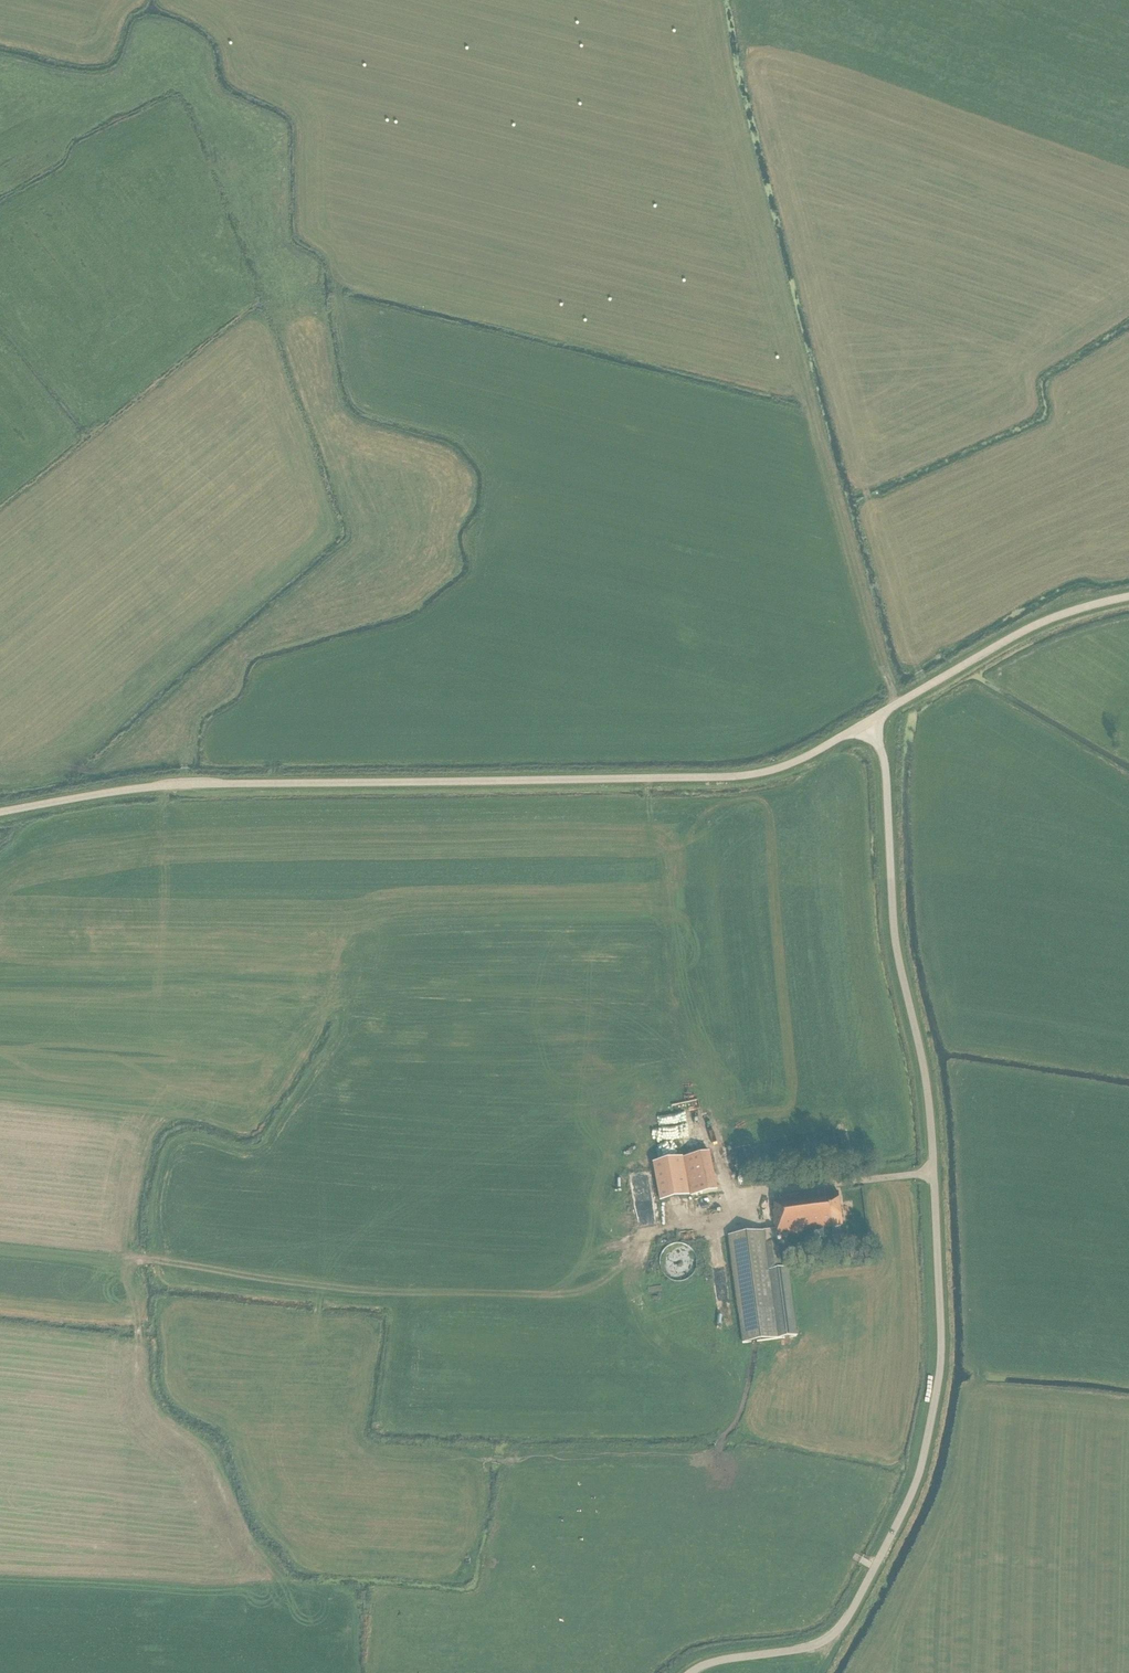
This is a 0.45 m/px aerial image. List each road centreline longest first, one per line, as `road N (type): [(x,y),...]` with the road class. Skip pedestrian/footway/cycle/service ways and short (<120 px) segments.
road 1 (unclassified): [(867,722),(884,759),(897,946),(934,1128),(941,1372),(920,1477),(840,1628),(813,1647),(692,1672)]
road 2 (tertiary): [(0,811),(185,784),(738,775),(788,765),(867,722)]
road 3 (track): [(900,702),(879,655),(752,179)]
road 4 (tertiary): [(1128,596),(1018,633),(867,722)]

